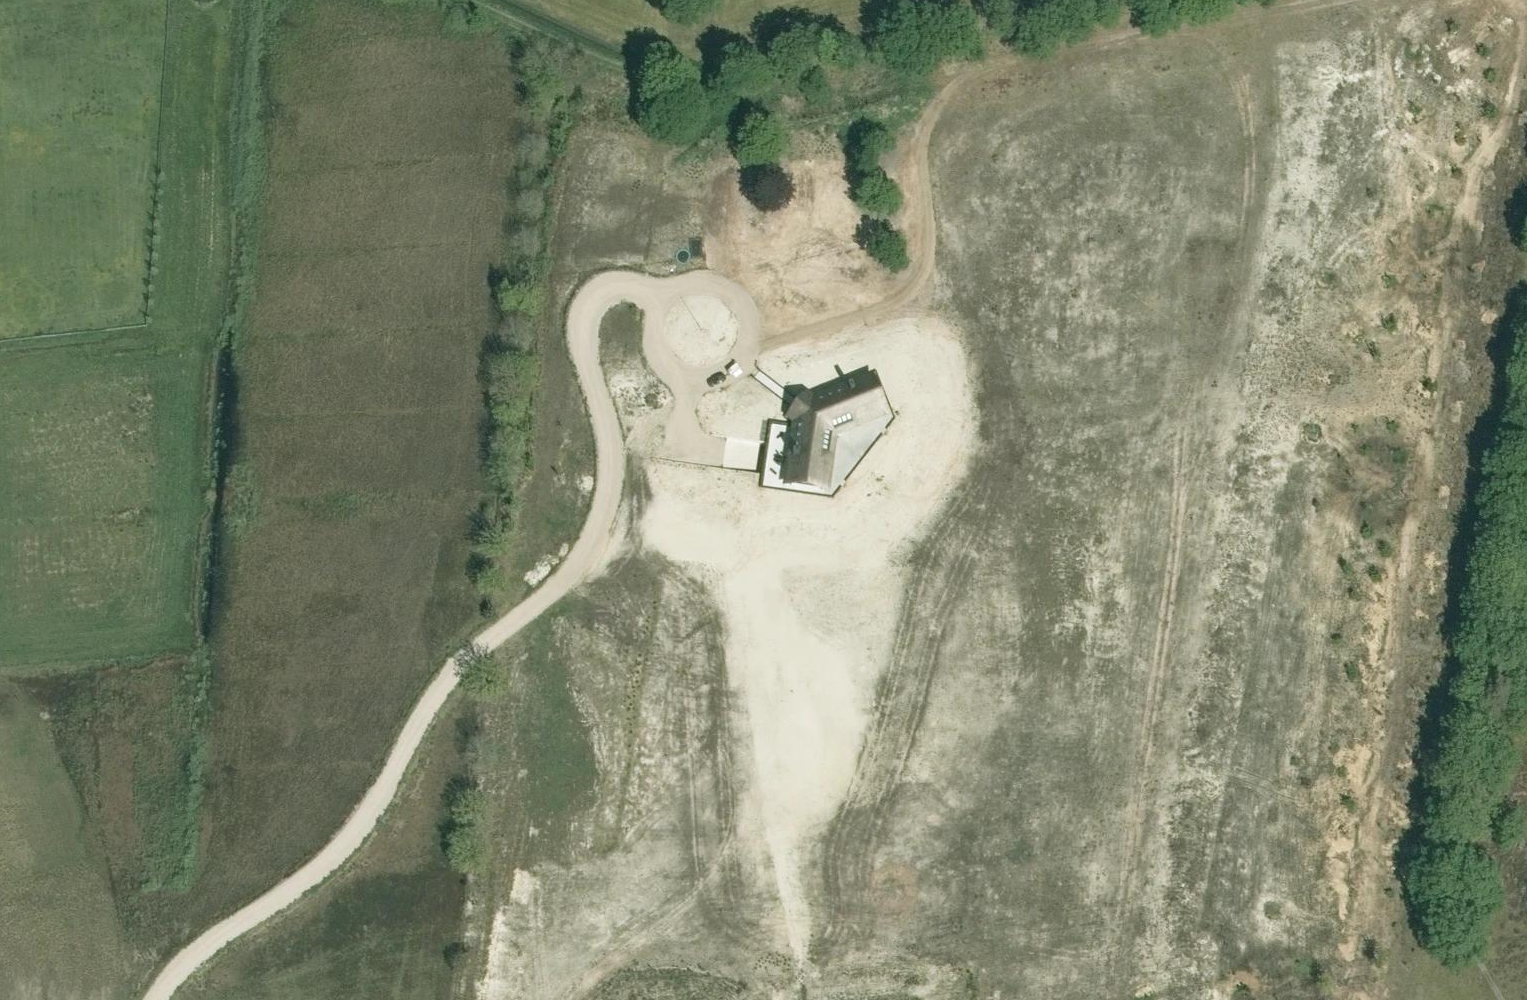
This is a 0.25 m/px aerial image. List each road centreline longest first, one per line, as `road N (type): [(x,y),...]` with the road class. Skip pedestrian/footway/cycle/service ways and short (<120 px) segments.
road 1 (track): [(469,0),(619,68),(664,77),(1117,0)]
road 2 (track): [(1526,567),(1481,831)]

